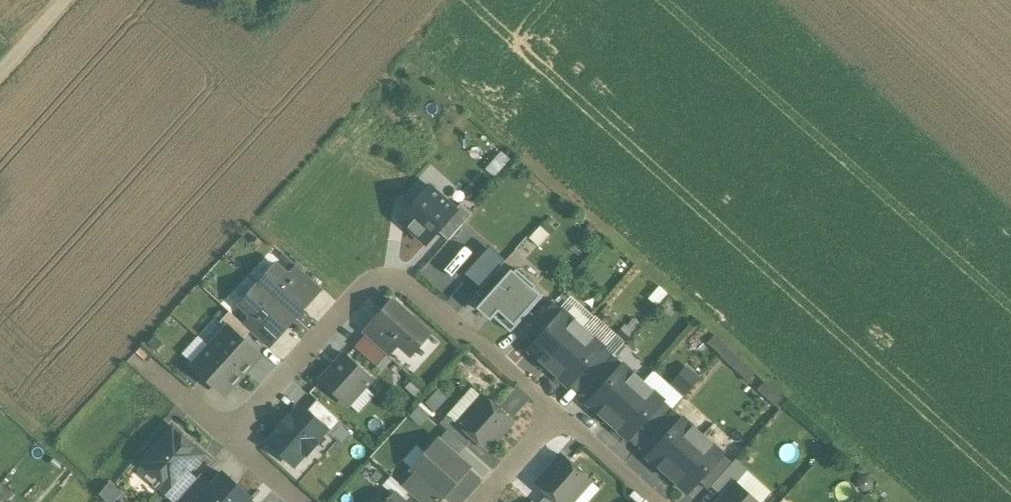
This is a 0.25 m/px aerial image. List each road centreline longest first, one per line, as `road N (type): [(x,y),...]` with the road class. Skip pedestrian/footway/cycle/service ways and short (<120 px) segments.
road 1 (residential): [(302,501),(232,440),(376,280),(408,289),(475,338),(562,415)]

